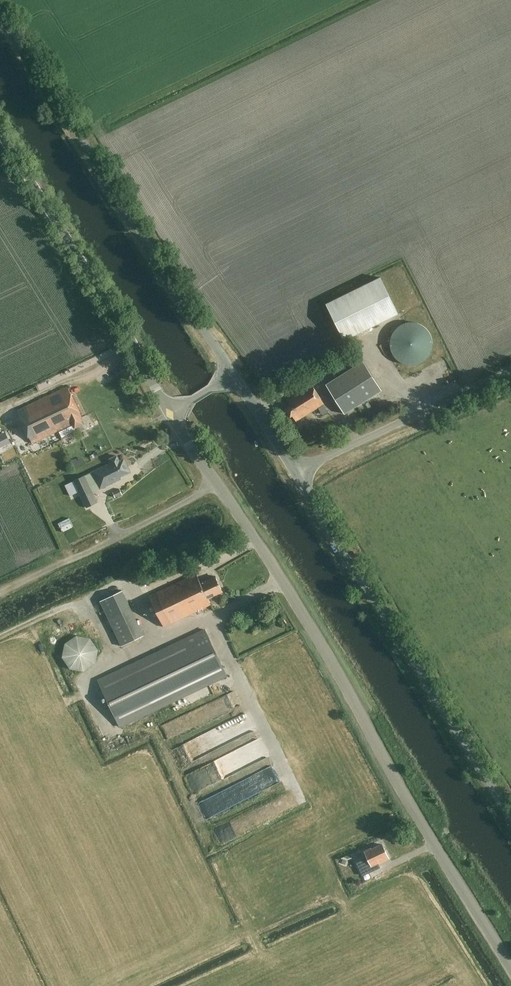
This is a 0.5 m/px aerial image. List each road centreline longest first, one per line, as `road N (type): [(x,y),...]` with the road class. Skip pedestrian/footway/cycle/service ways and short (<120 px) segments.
road 1 (unclassified): [(510,968),(319,641),(170,413)]
road 2 (unclassified): [(233,375),(0,9)]
road 3 (unclassified): [(510,815),(296,473)]
road 4 (unclassified): [(170,413),(0,132)]
road 5 (track): [(217,483),(0,594)]
road 6 (unclassified): [(296,473),(510,370)]

